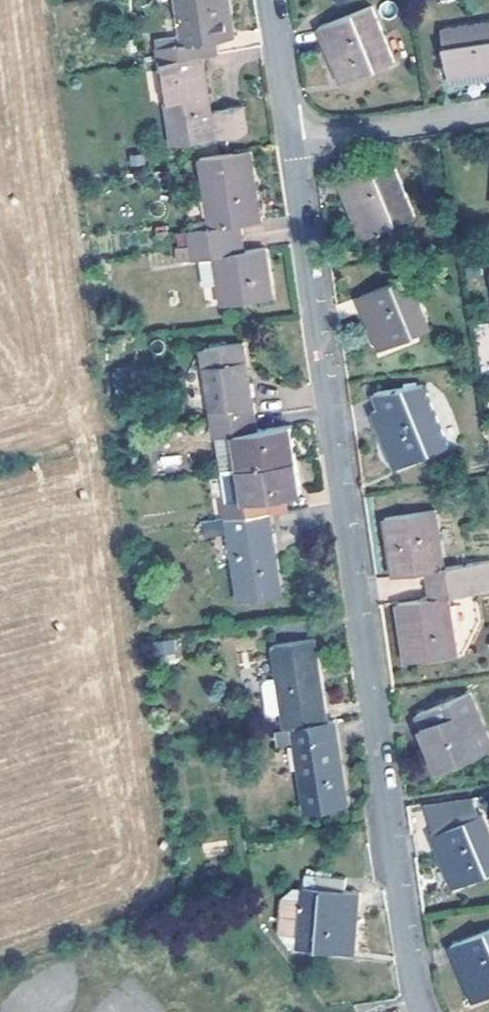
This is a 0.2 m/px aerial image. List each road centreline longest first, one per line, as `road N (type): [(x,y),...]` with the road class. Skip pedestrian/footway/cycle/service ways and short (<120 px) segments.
road 1 (residential): [(421,1011),(291,142)]
road 2 (residential): [(291,142),(488,115)]
road 3 (residential): [(291,142),(270,0)]

